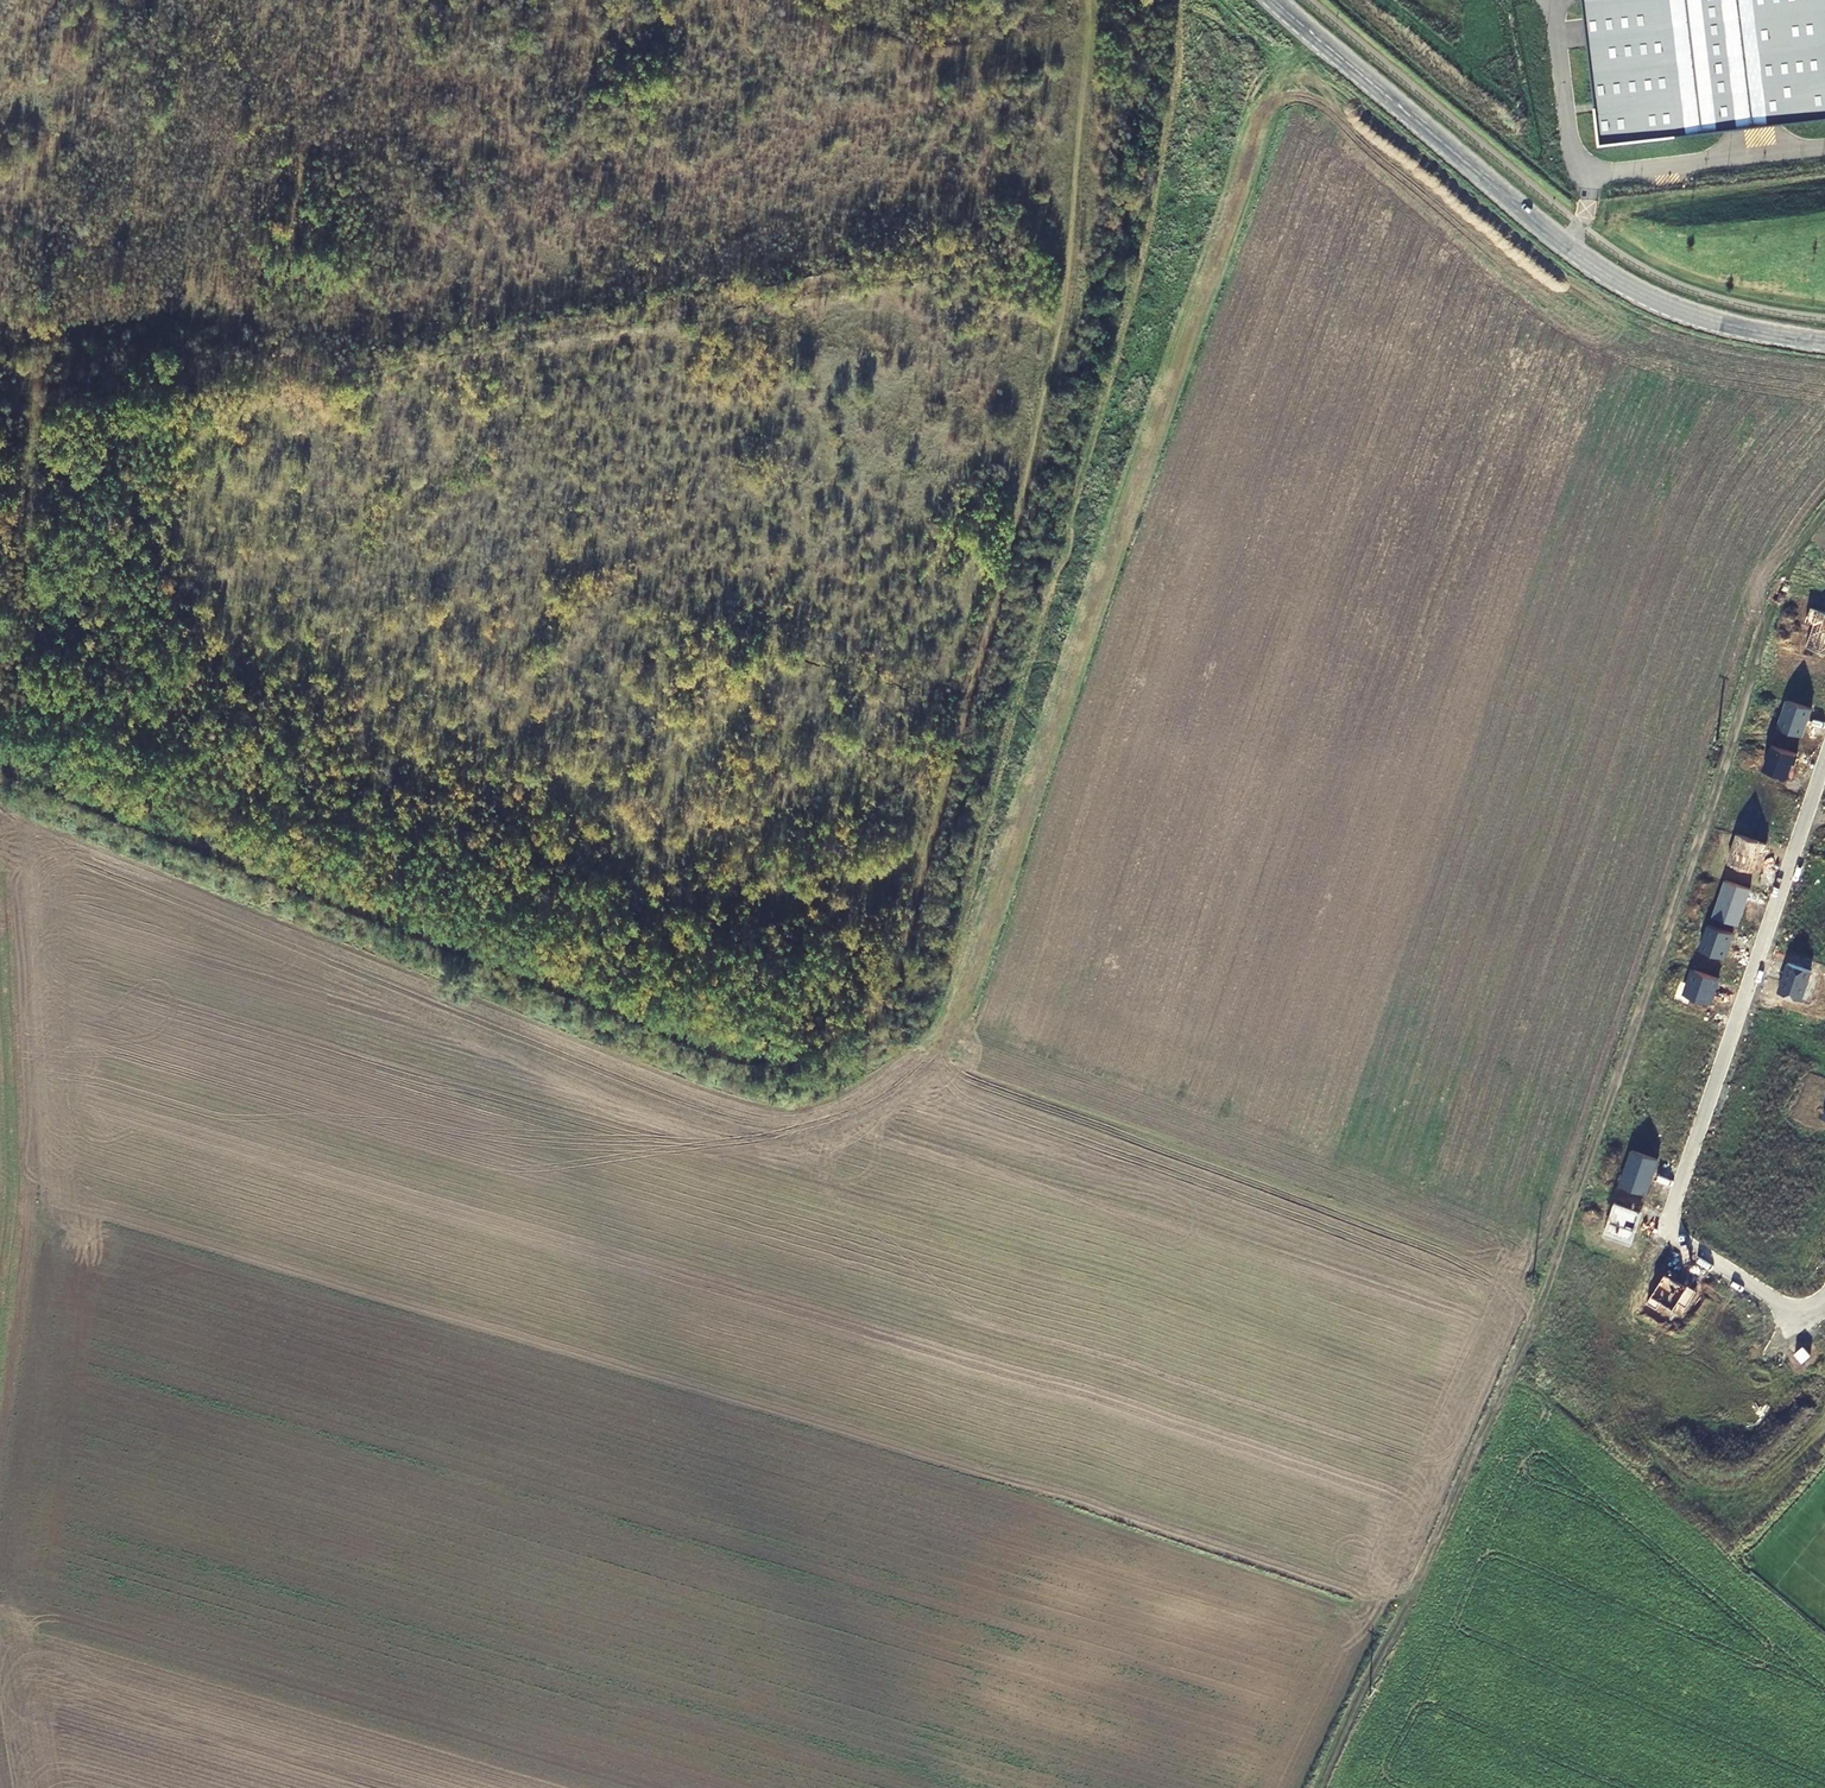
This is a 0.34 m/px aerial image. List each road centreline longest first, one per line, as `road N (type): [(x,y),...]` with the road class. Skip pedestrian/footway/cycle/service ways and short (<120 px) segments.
road 1 (residential): [(1824,1299),(1815,1310),(1792,1308),(1665,1230),(1824,761)]
road 2 (tertiary): [(1280,0),(1522,212),(1638,294),(1740,330),(1824,345)]

